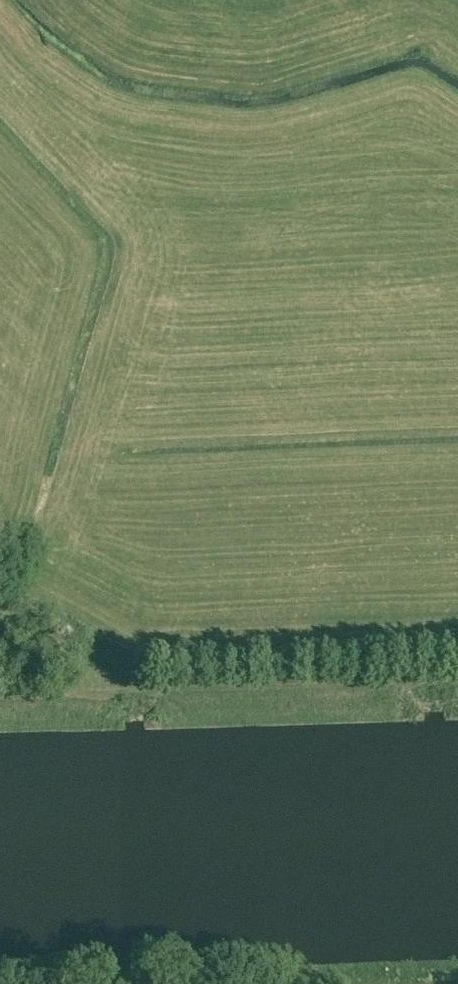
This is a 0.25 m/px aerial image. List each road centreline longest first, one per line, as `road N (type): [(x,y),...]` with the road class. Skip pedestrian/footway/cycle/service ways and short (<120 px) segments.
road 1 (track): [(67,690),(457,681)]

